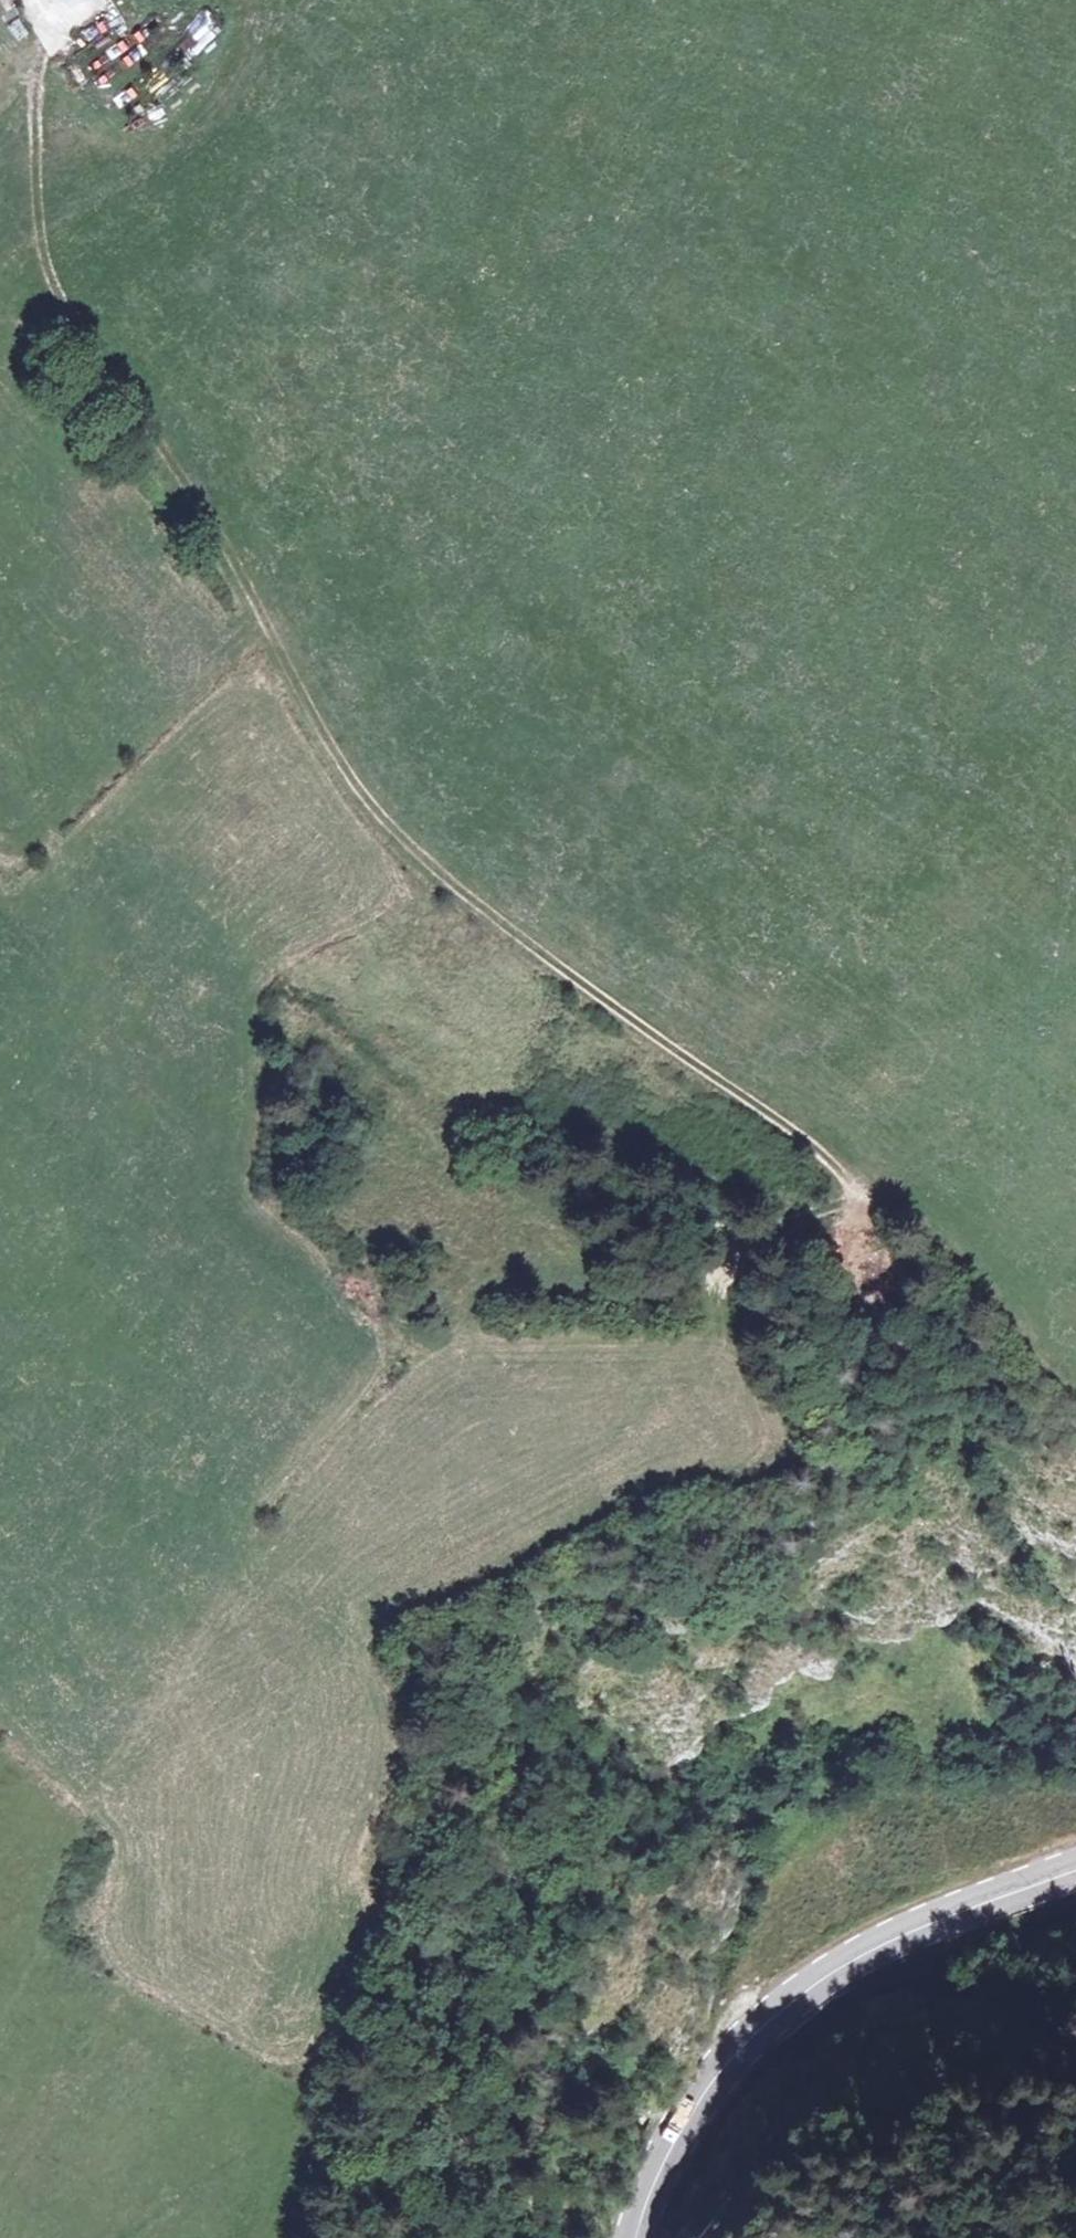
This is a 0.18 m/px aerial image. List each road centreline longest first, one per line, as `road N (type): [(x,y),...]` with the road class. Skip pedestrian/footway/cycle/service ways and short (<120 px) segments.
road 1 (track): [(41,42),(36,243),(55,300),(240,568),(279,658),(358,790),(469,893),(841,1172),(839,1210),(712,1268),(709,1311)]
road 2 (secondary): [(1075,1870),(865,1954),(794,1997),(712,2094),(680,2149),(647,2237)]

